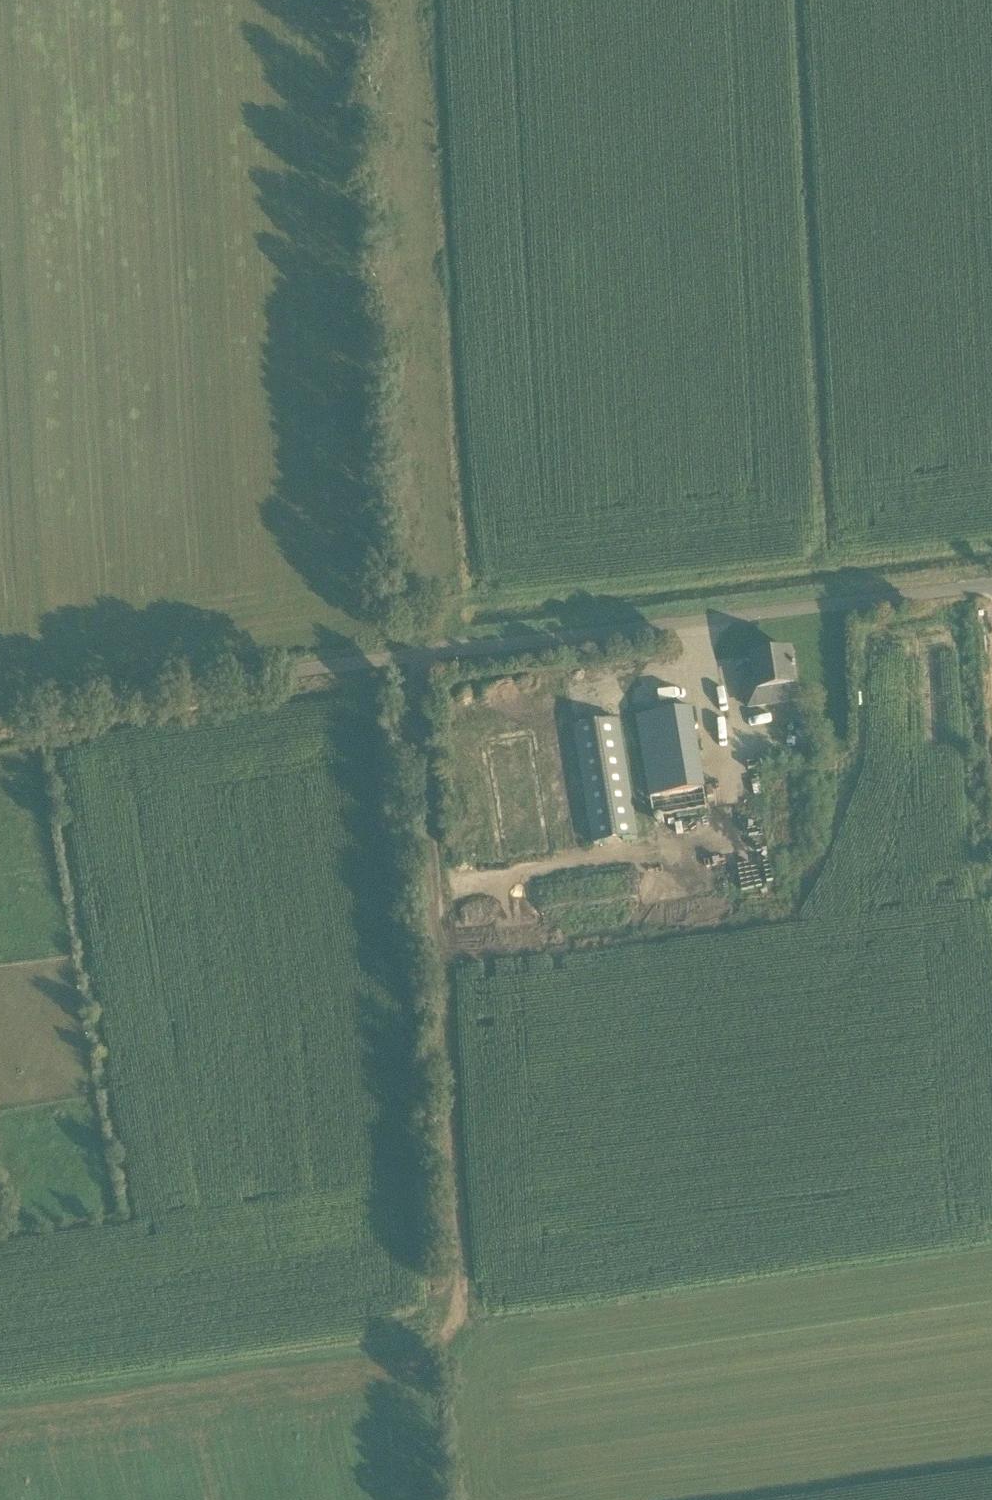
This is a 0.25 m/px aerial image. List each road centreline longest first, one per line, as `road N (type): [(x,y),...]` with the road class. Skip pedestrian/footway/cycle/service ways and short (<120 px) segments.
road 1 (unclassified): [(0,717),(991,582)]

